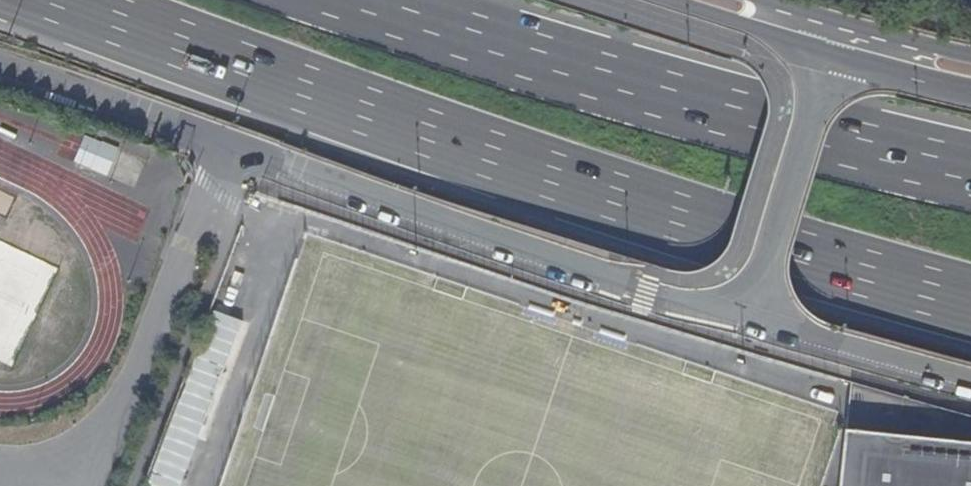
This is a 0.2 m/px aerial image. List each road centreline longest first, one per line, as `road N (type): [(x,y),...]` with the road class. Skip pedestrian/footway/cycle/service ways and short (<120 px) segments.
road 1 (motorway): [(64,0),(557,177),(970,301)]
road 2 (residential): [(0,59),(751,317)]
road 3 (motorway): [(970,173),(691,103),(358,0)]
road 4 (unclassified): [(751,317),(970,379)]
road 5 (residential): [(813,108),(751,317)]
road 6 (secondary): [(657,0),(828,57)]
road 7 (secondary): [(828,57),(970,95)]
road 8 (secondary): [(970,56),(837,20)]

